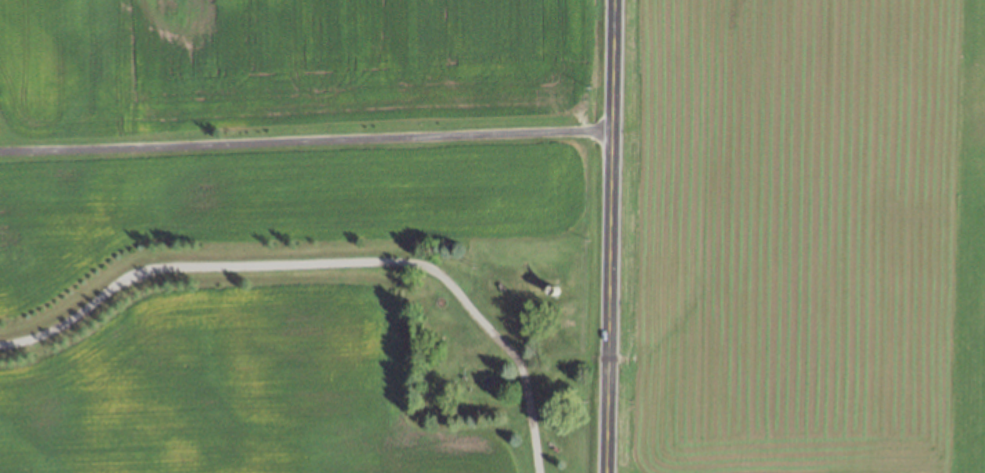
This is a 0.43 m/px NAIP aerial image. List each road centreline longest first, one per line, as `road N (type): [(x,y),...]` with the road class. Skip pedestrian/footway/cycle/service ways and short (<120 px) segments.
road 1 (tertiary): [(605,472),(613,0)]

